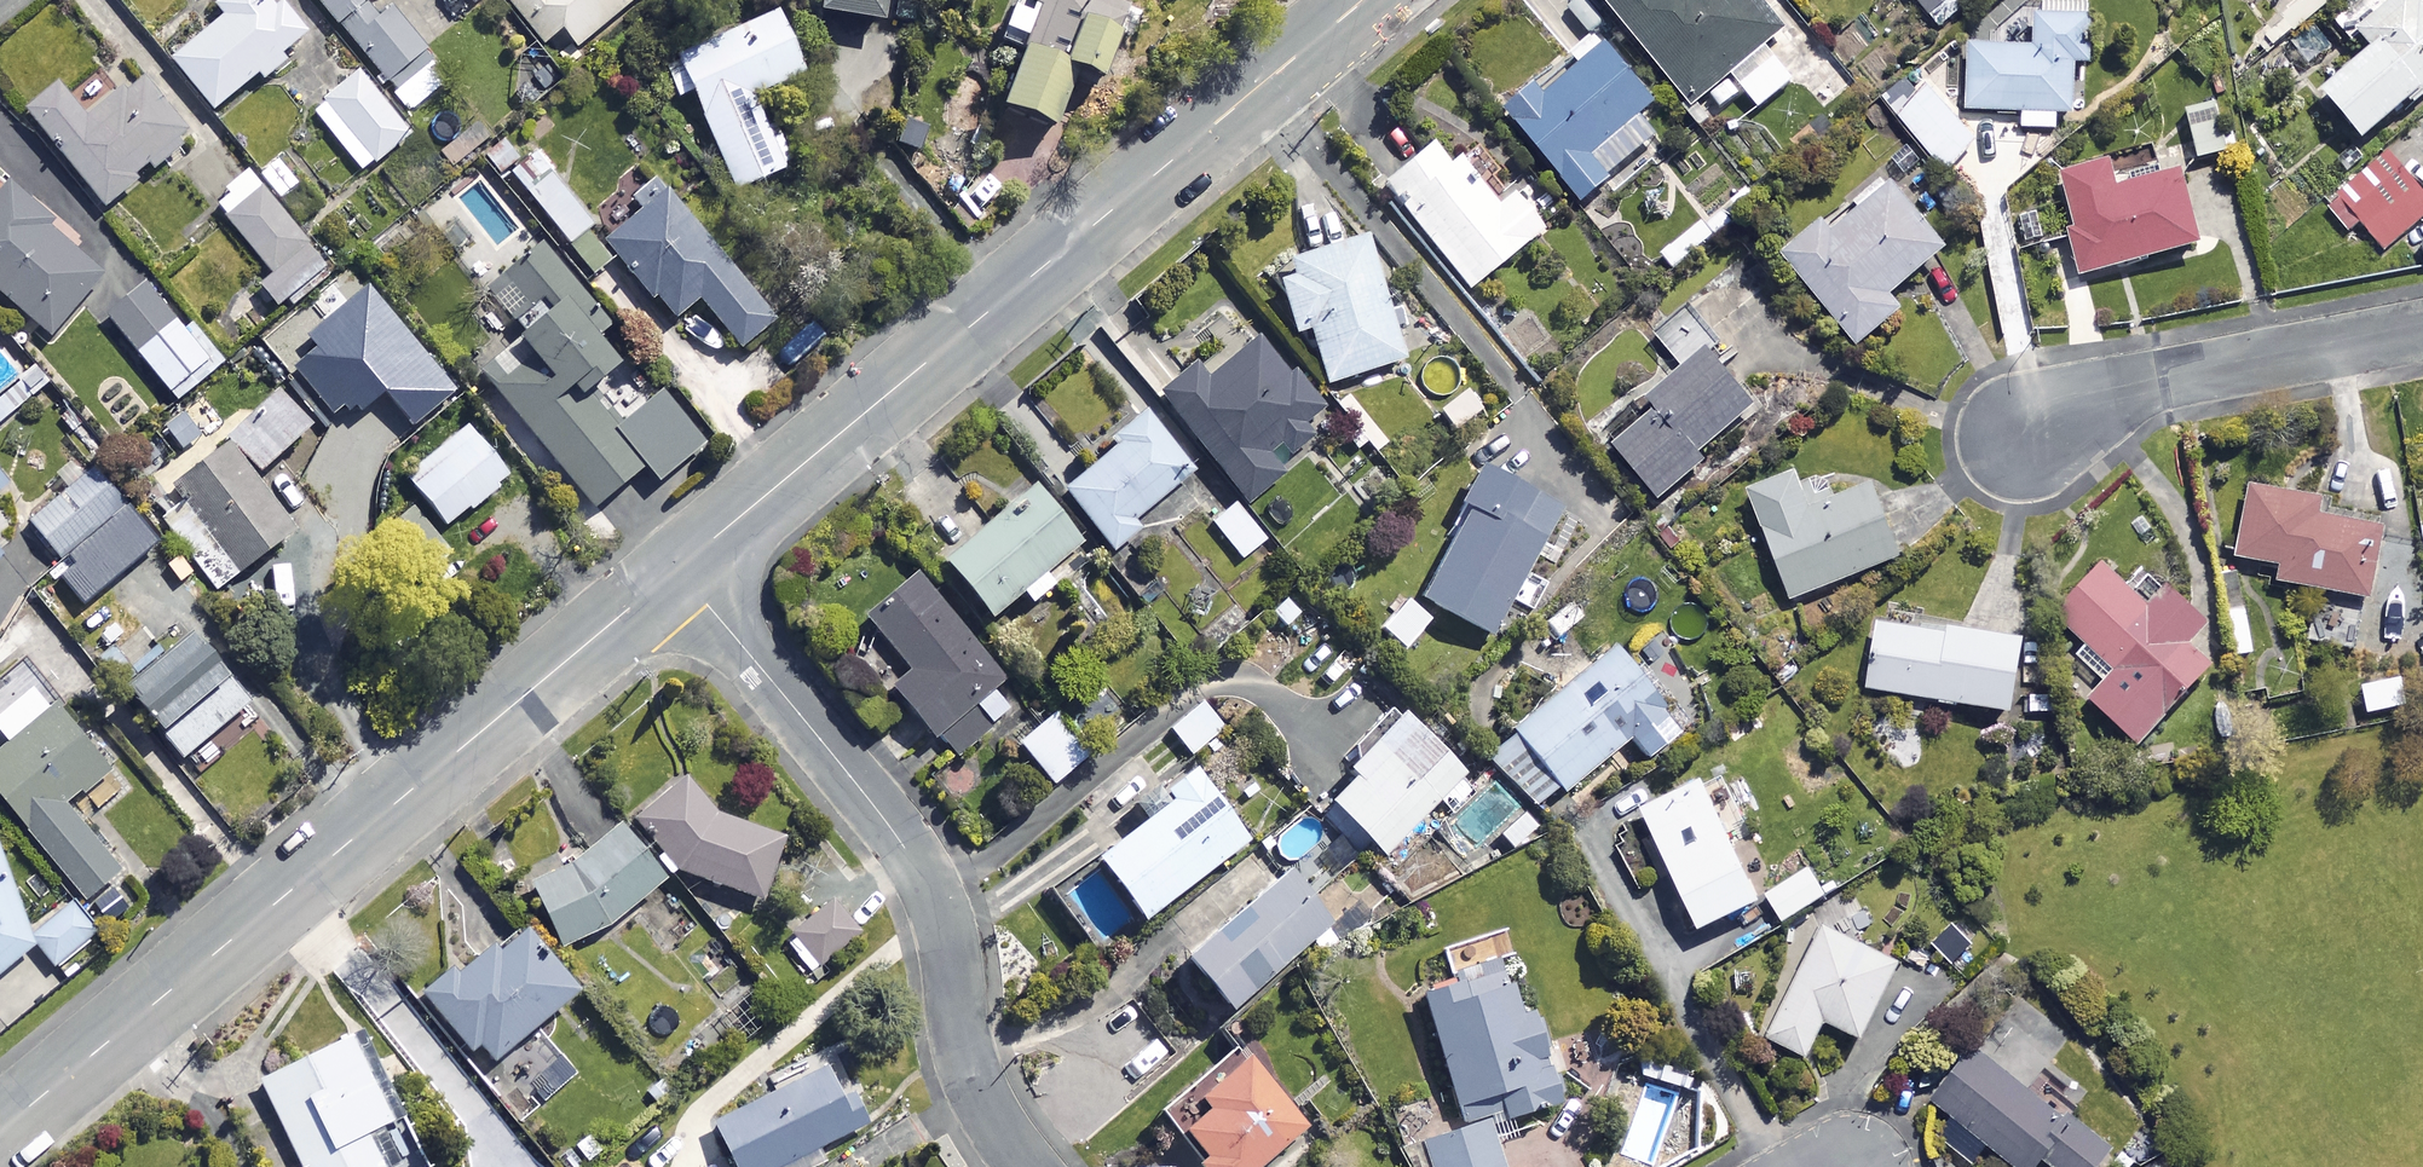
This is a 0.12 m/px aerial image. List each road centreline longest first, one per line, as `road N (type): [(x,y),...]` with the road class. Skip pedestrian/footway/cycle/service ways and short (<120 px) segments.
road 1 (tertiary): [(675,568),(1363,0)]
road 2 (tertiary): [(0,1130),(675,568)]
road 3 (residential): [(675,568),(903,845),(944,938),(962,1053),(1023,1166)]
road 4 (residential): [(2018,442),(2096,396),(2422,331)]

